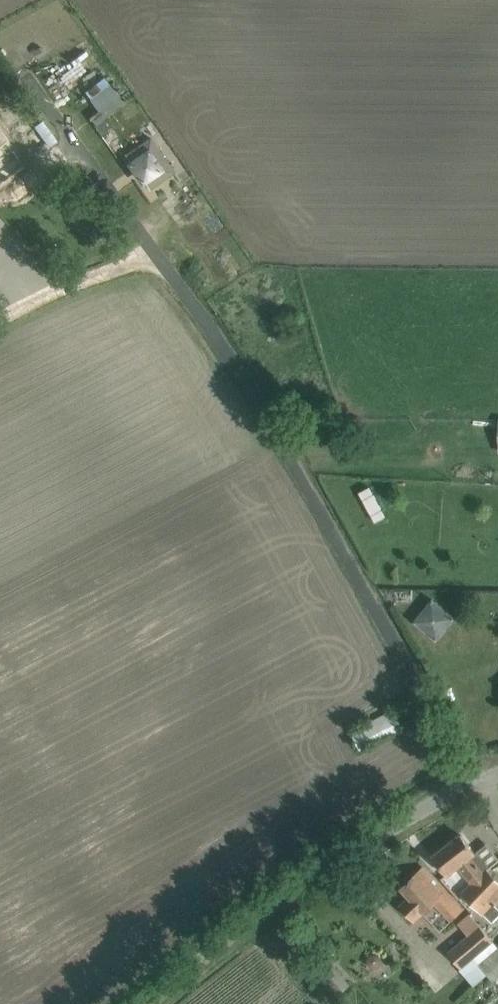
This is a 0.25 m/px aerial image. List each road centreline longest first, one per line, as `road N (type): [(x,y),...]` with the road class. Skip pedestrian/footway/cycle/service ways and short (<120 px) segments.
road 1 (track): [(449,791),(377,617),(257,402),(32,83)]
road 2 (unclassified): [(497,779),(449,791),(408,814),(279,904),(161,1003)]

